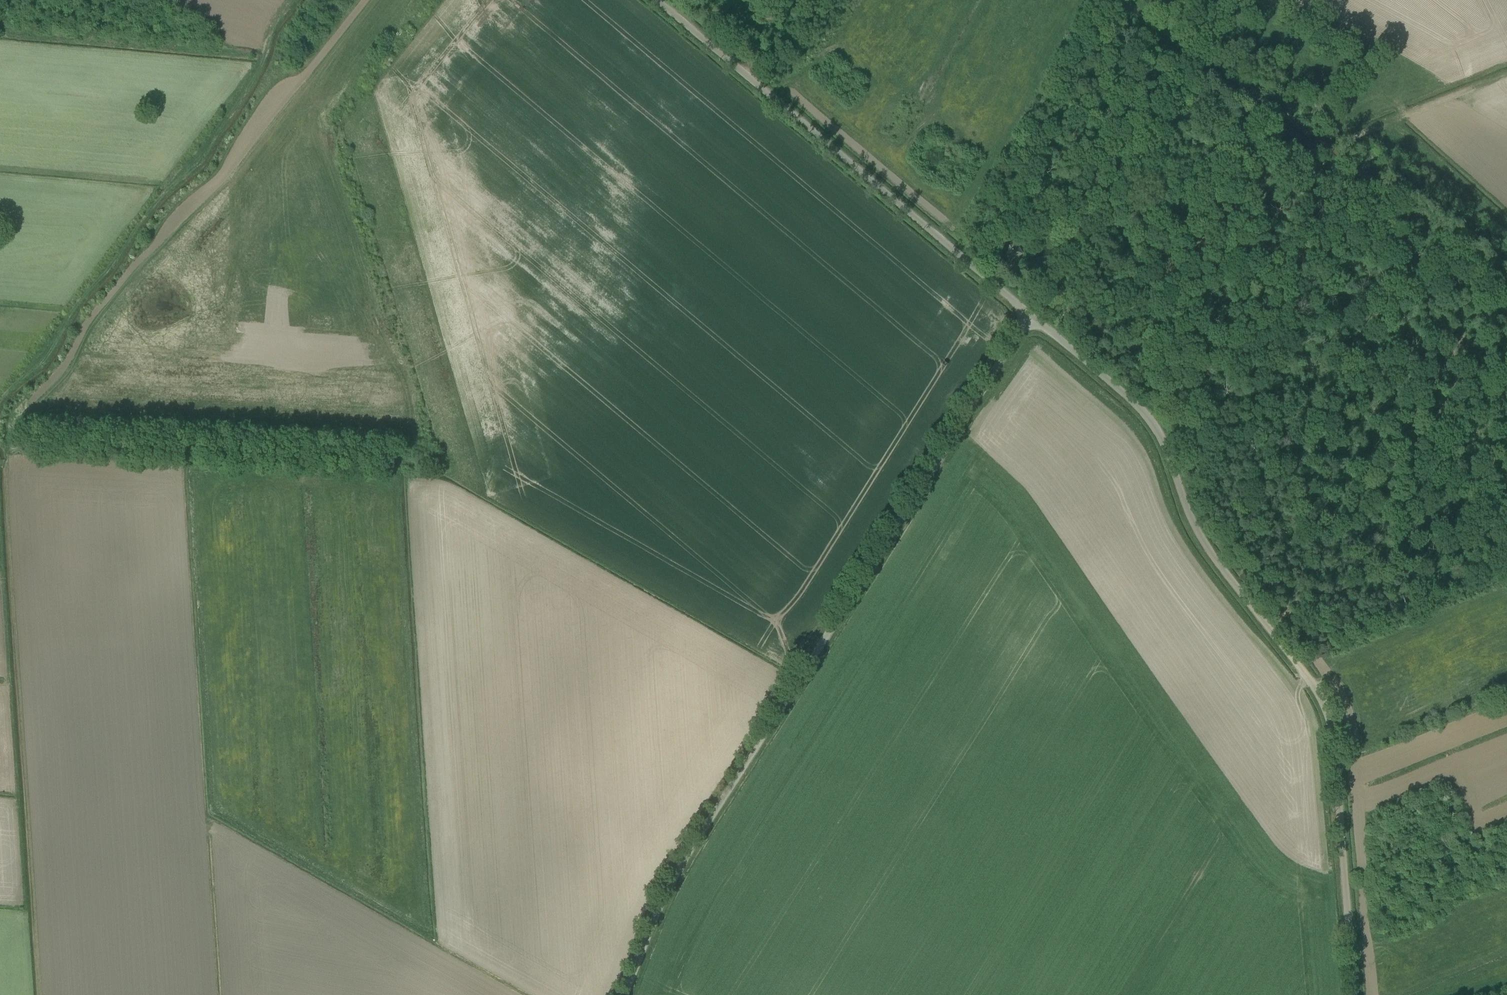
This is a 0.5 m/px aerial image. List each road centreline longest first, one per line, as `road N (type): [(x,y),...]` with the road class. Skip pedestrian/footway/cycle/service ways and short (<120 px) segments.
road 1 (unclassified): [(625,994),(694,847),(1029,319)]
road 2 (unclassified): [(1356,994),(1335,747),(1323,701),(1206,542),(1147,413),(1029,319)]
road 3 (unclassified): [(1029,319),(657,0)]

